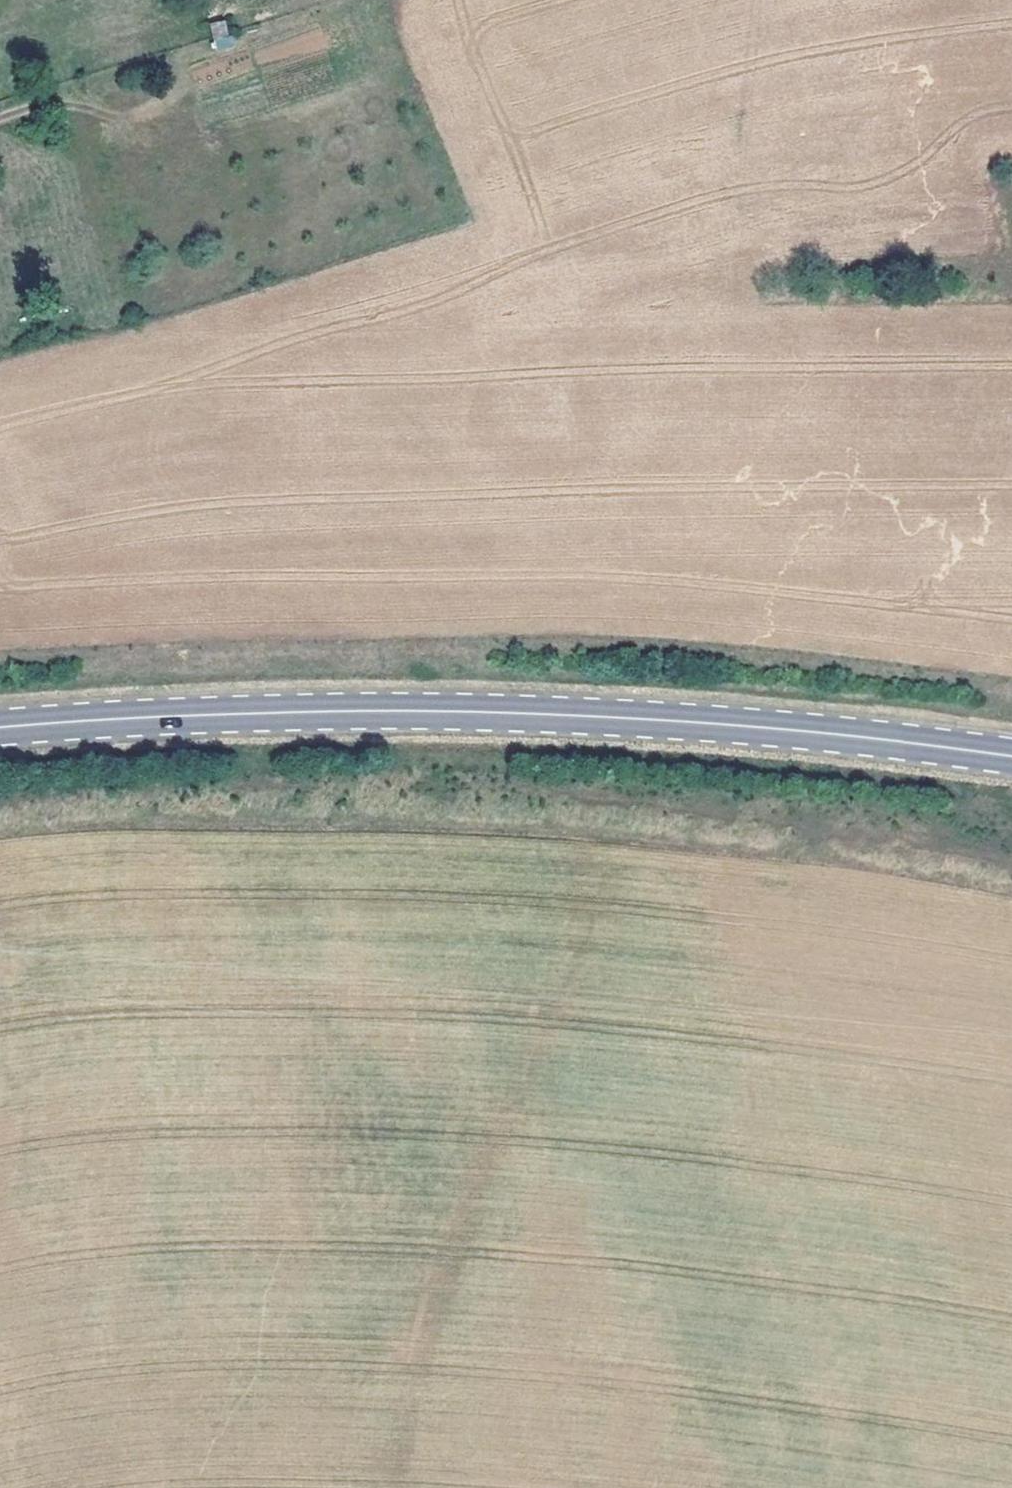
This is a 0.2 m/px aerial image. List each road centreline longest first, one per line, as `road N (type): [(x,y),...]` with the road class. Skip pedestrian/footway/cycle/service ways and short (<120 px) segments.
road 1 (primary): [(1011,769),(802,736),(297,719),(0,742)]

